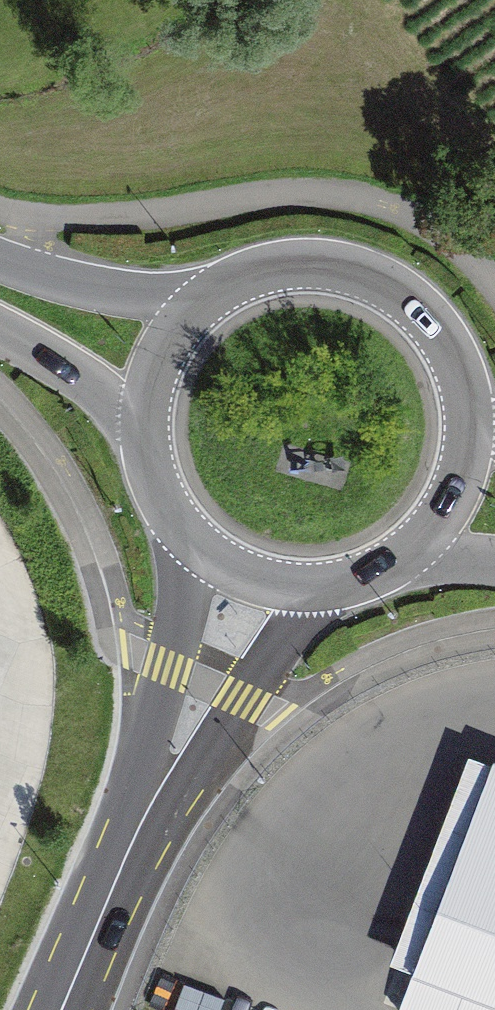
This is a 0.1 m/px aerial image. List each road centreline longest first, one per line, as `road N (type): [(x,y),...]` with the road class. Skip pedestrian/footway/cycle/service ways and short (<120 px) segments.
road 1 (primary): [(81,1009),(180,791),(329,588)]
road 2 (primary): [(194,546),(133,801),(45,1009)]
road 3 (primary): [(458,392),(438,342),(403,302),(356,276),(303,266),(250,274),(203,299)]
road 4 (primary): [(203,299),(0,271)]
road 5 (primary): [(398,553),(430,521),(452,481),(461,437),(458,392)]
road 6 (primary): [(0,330),(119,408),(141,433)]
road 7 (primary): [(203,299),(155,359),(141,433)]
road 8 (primary): [(194,546),(271,583),(329,588)]
road 9 (primary): [(141,433),(156,495),(194,546)]

